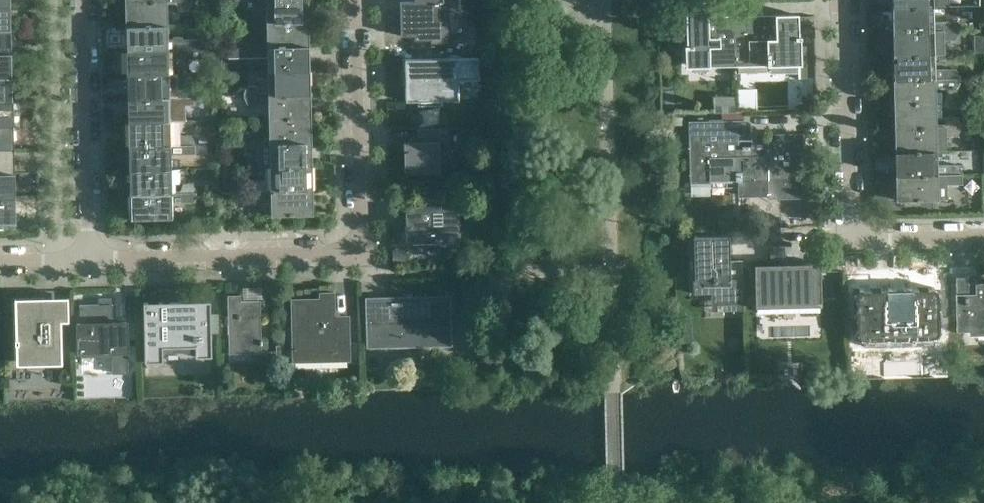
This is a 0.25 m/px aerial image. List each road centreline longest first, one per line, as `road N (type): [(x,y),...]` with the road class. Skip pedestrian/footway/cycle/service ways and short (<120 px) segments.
road 1 (residential): [(359,249),(85,260)]
road 2 (residential): [(85,260),(81,0)]
road 3 (residential): [(359,249),(357,0)]
road 4 (residential): [(856,225),(849,0)]
road 5 (residential): [(856,225),(875,241),(983,237)]

